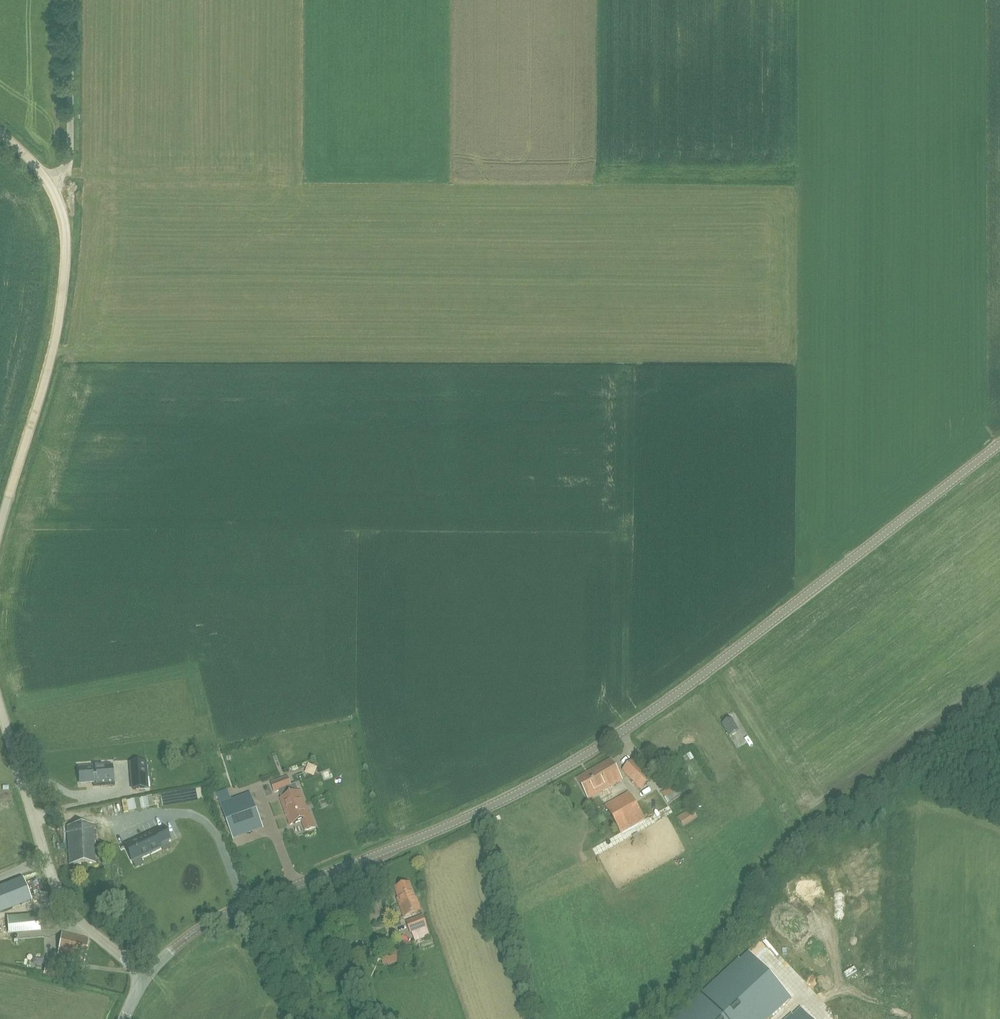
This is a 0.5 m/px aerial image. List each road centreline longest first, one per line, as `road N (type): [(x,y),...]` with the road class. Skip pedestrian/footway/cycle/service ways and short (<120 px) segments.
road 1 (tertiary): [(146,978),(194,933),(237,908),(456,821),(616,736),(999,444)]
road 2 (unclassified): [(0,526),(60,315),(65,232),(49,185)]
road 3 (unclassified): [(49,185),(70,159),(71,0)]
road 4 (unclassified): [(43,862),(0,705)]
road 5 (unclassified): [(146,978),(73,916),(43,862)]

